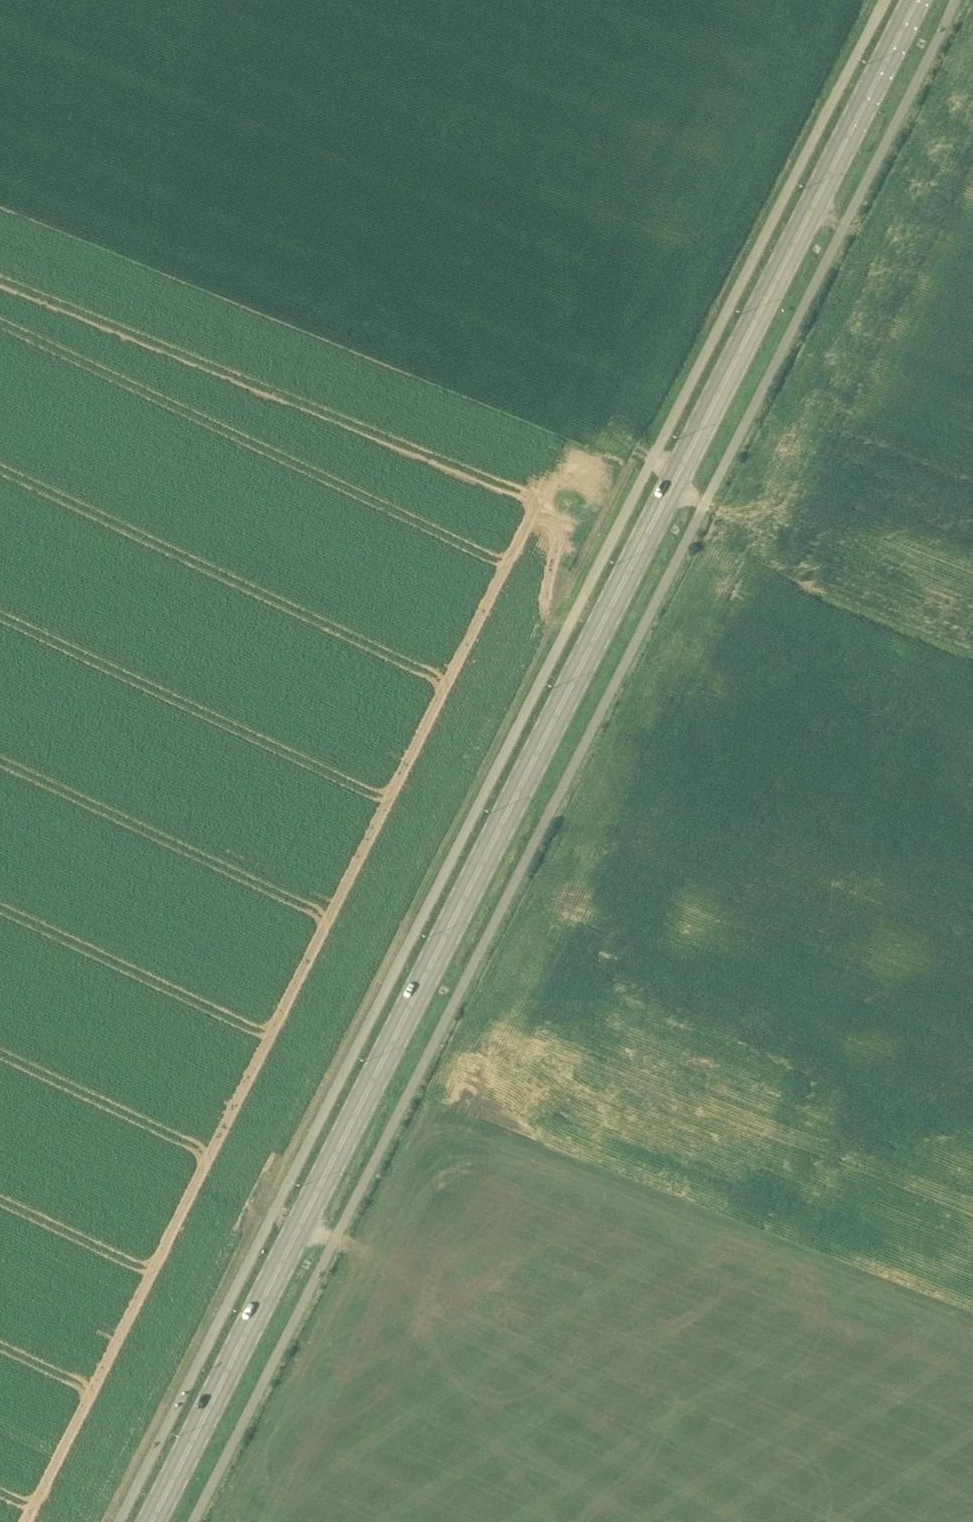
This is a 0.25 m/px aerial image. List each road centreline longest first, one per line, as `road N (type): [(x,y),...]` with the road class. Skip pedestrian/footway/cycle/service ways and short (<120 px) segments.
road 1 (secondary): [(151,1521),(918,0)]
road 2 (track): [(972,1367),(631,1222),(380,1266),(245,1199)]

